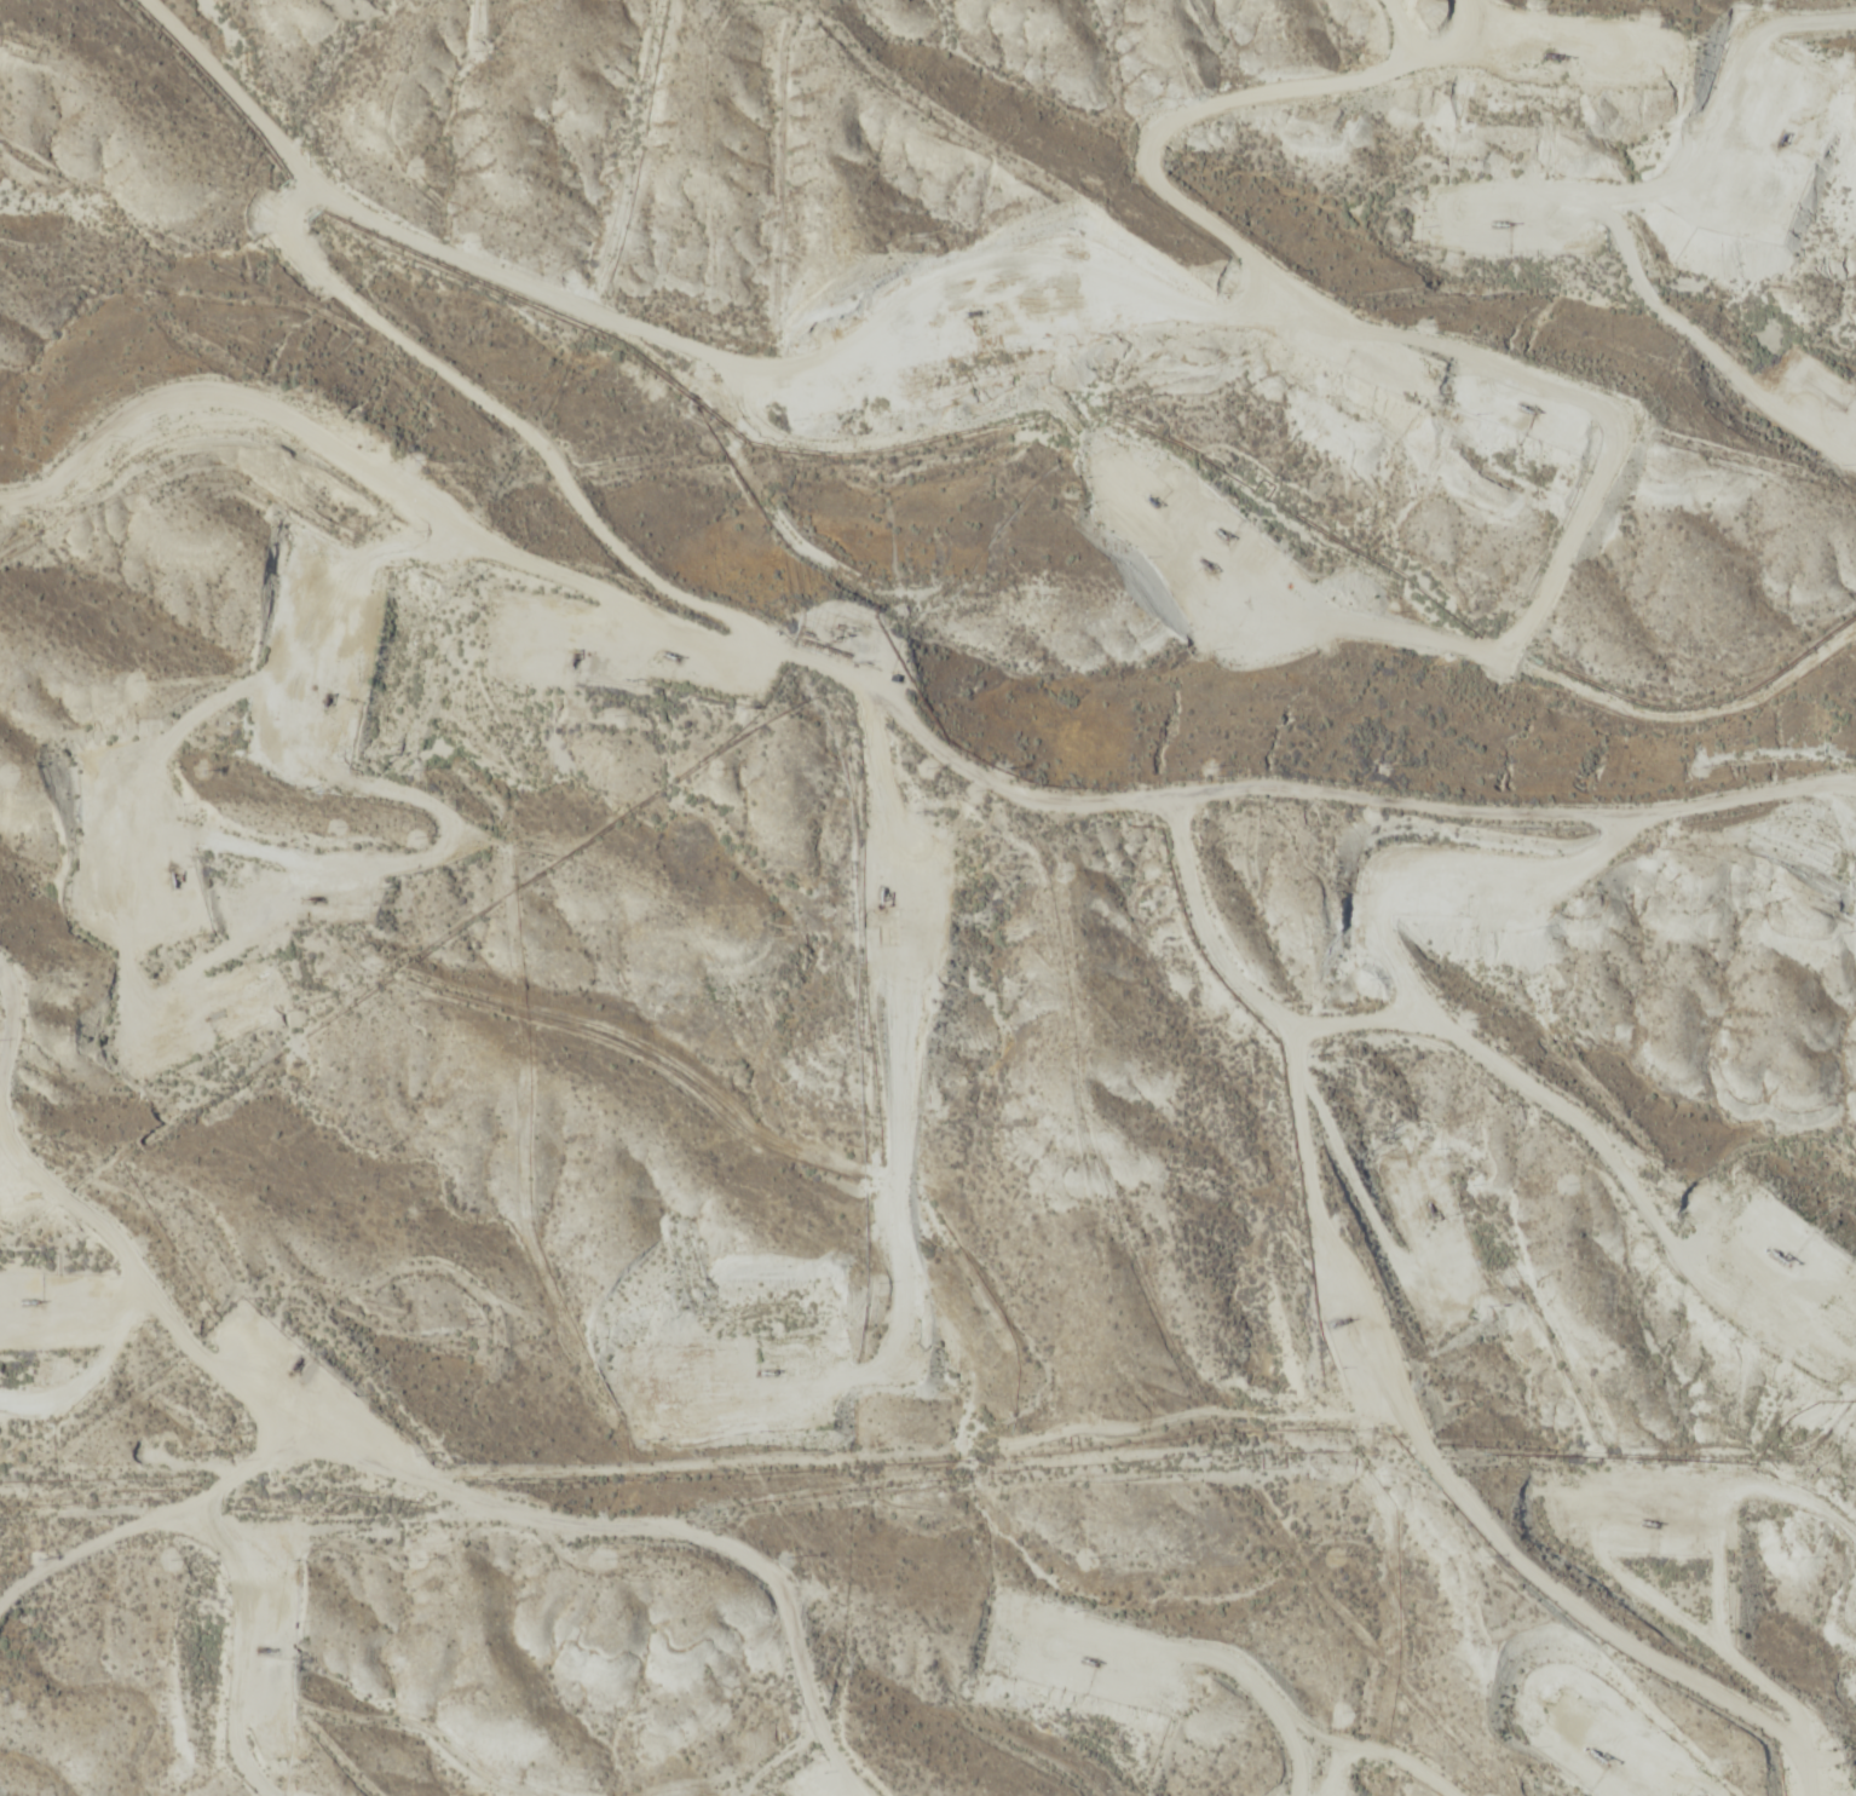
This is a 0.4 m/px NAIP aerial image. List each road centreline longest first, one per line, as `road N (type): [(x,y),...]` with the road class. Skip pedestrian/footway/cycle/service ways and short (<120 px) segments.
road 1 (track): [(0,1609),(70,1559),(293,1435),(381,1479),(565,1532),(686,1535),(777,1589),(825,1750),(871,1795)]

